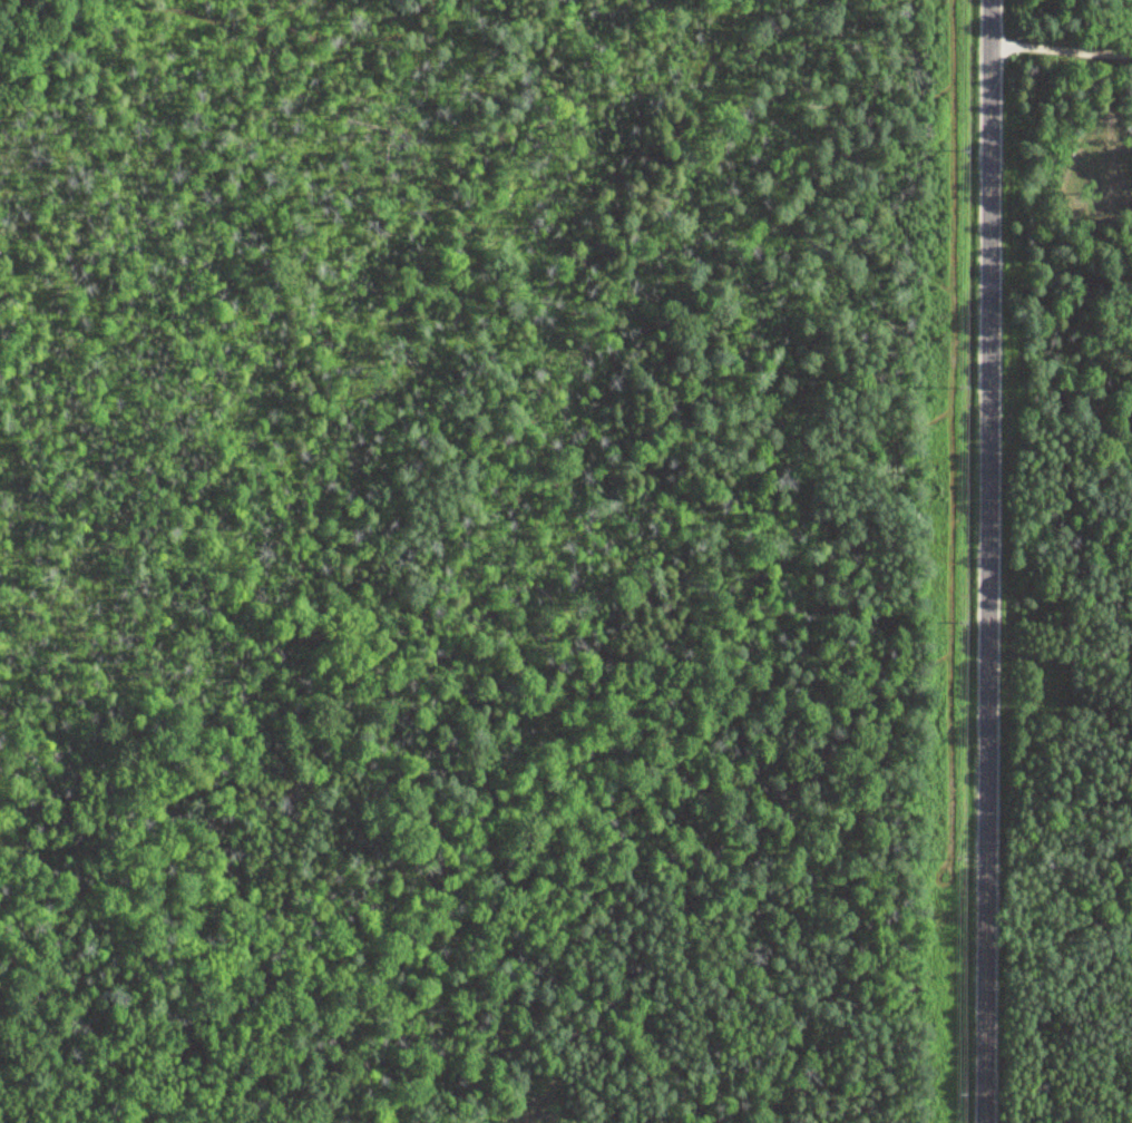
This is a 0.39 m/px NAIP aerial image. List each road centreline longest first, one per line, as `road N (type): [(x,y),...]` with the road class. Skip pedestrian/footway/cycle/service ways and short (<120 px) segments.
road 1 (residential): [(988,1122),(995,0)]
road 2 (residential): [(770,0),(751,20),(748,196),(759,336),(817,446)]

